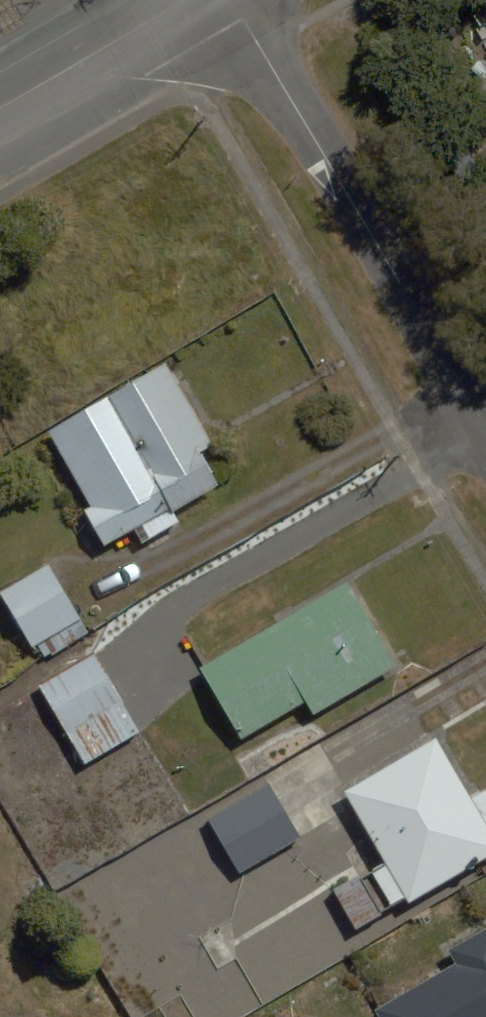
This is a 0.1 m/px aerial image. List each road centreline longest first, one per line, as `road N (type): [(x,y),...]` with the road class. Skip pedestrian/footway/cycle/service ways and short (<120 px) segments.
road 1 (residential): [(232,0),(485,433)]
road 2 (residential): [(0,107),(181,0)]

